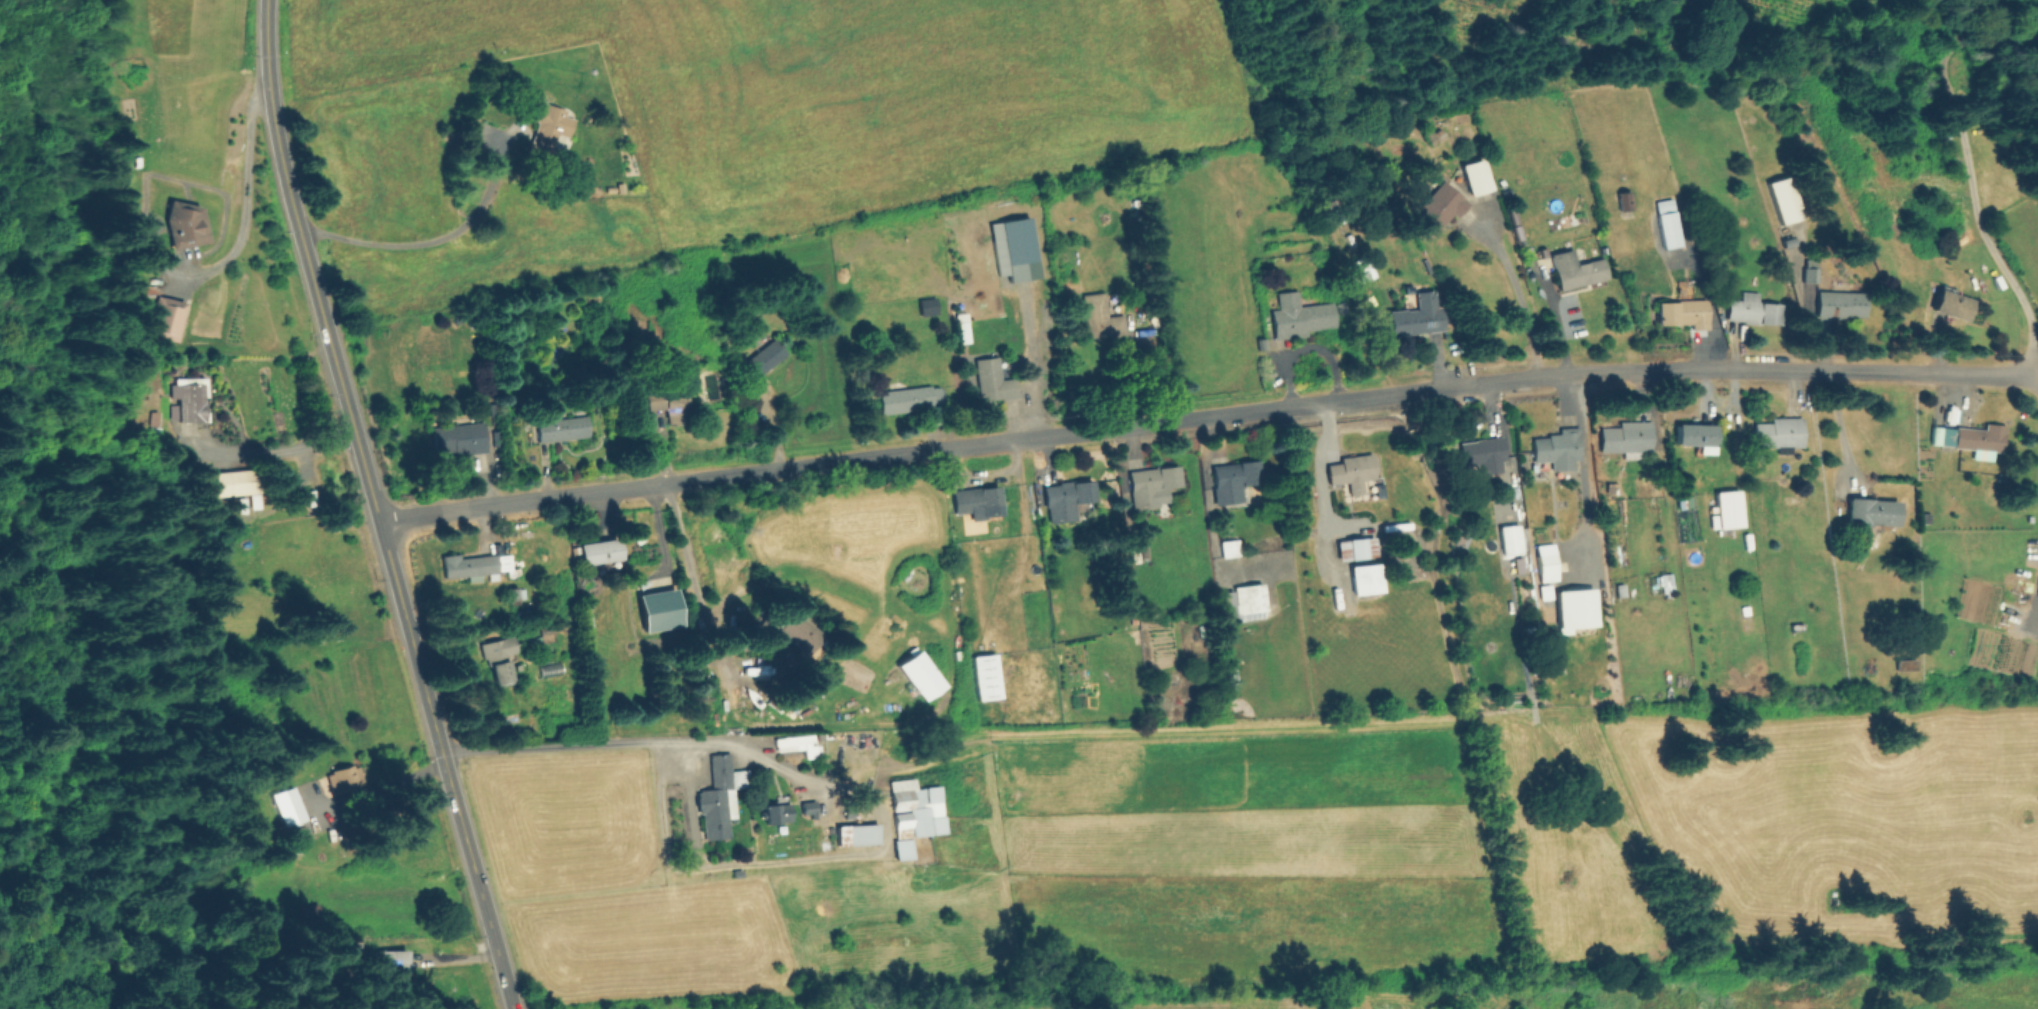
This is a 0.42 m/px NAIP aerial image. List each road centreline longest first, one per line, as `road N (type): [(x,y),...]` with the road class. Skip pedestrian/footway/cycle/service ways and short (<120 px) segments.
road 1 (residential): [(369,522),(1507,378),(1671,368),(2037,378)]
road 2 (tertiary): [(504,1008),(287,231),(264,96),(265,0)]
road 3 (residential): [(1959,38),(1946,47),(1943,77),(1972,200),(2037,351)]

